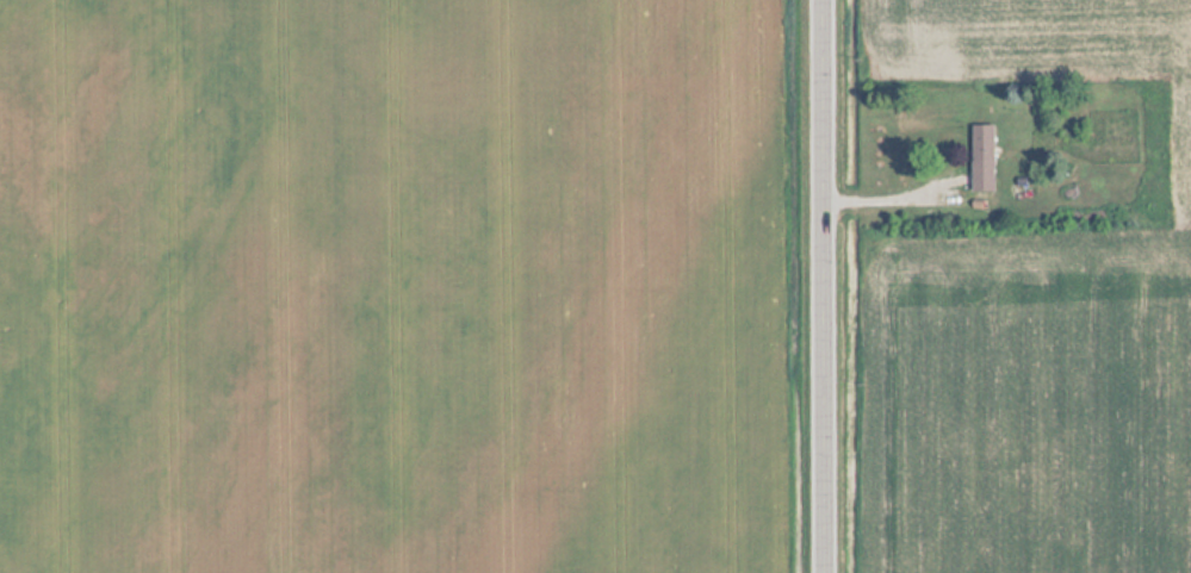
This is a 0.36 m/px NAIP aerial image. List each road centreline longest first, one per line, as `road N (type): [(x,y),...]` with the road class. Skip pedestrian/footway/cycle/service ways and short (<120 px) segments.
road 1 (secondary): [(825,572),(823,0)]

